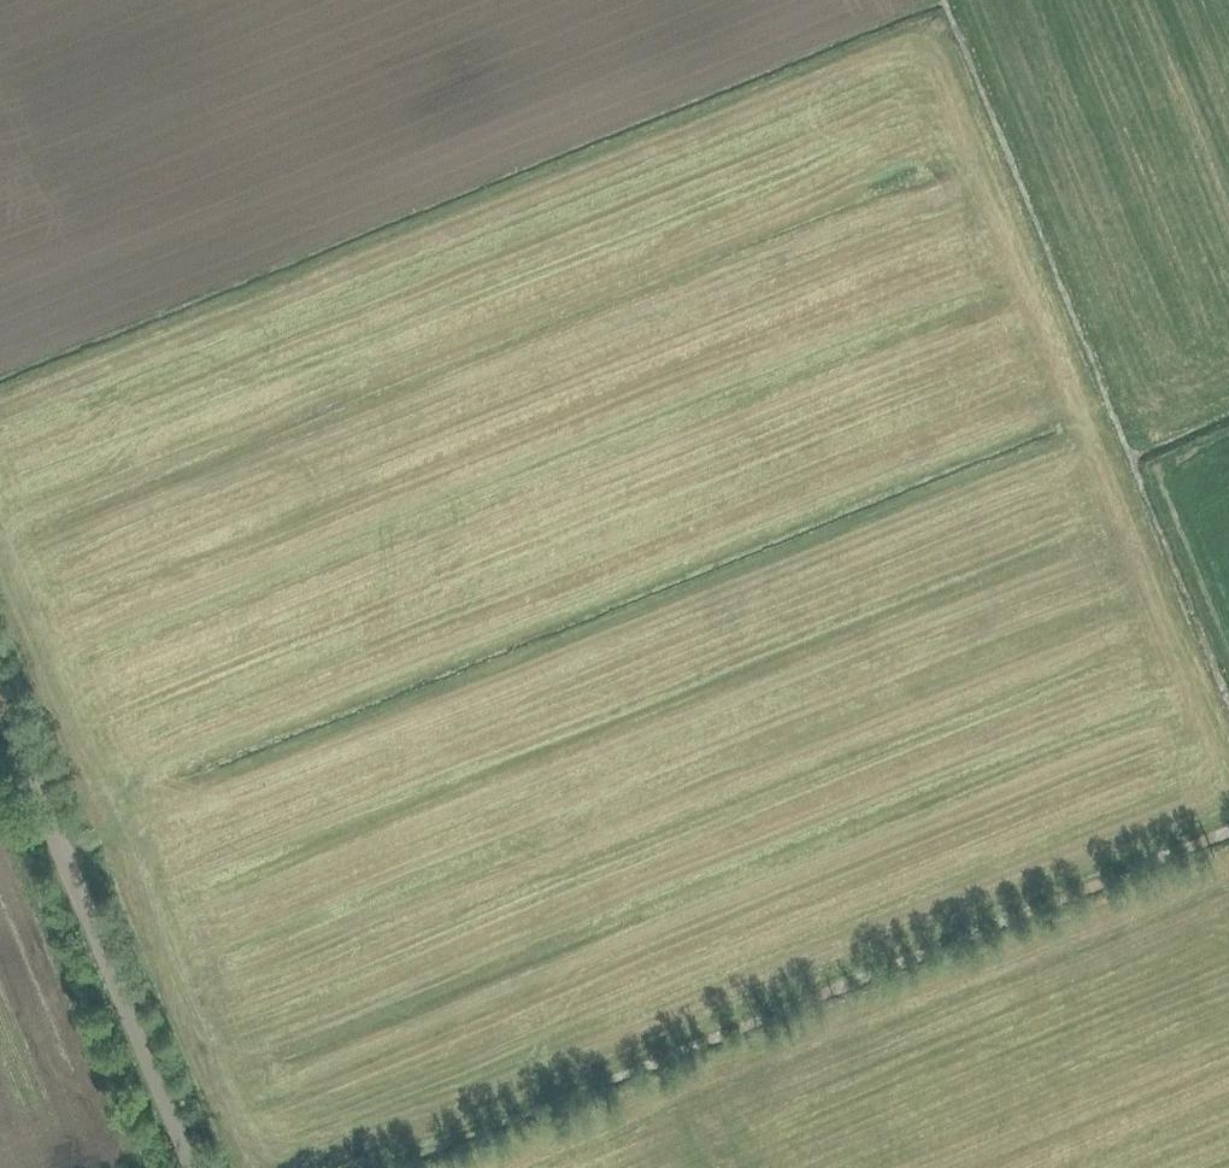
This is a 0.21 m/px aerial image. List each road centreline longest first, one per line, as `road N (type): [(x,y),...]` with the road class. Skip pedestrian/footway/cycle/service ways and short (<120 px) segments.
road 1 (unclassified): [(196,1167),(0,691)]

